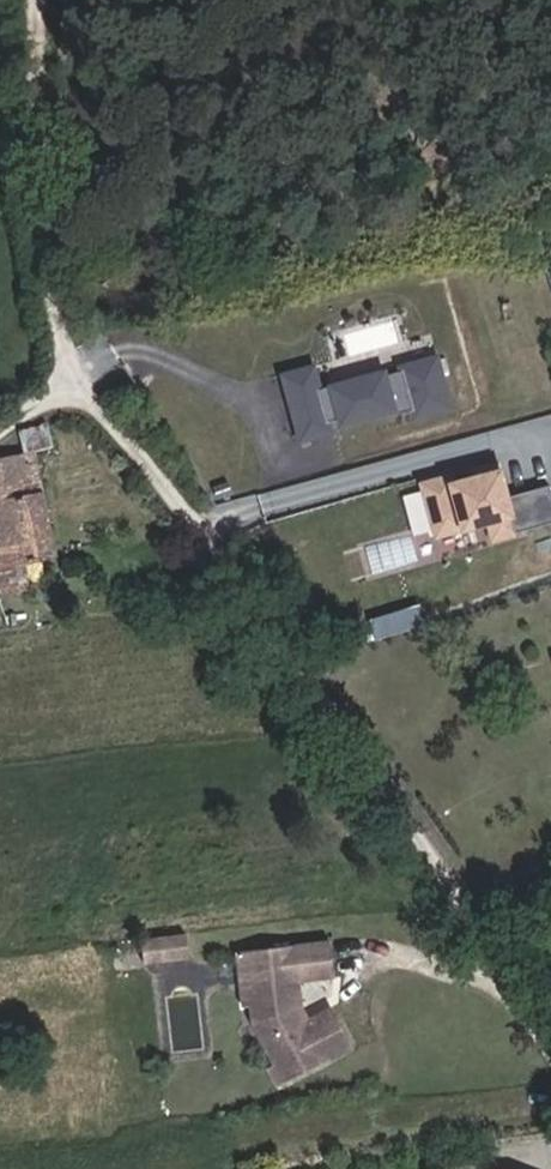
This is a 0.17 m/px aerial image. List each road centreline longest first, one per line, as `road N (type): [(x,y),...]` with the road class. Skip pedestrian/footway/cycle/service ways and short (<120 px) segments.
road 1 (track): [(36,0),(46,246),(64,351),(99,411),(207,535),(328,704),(550,1042)]

